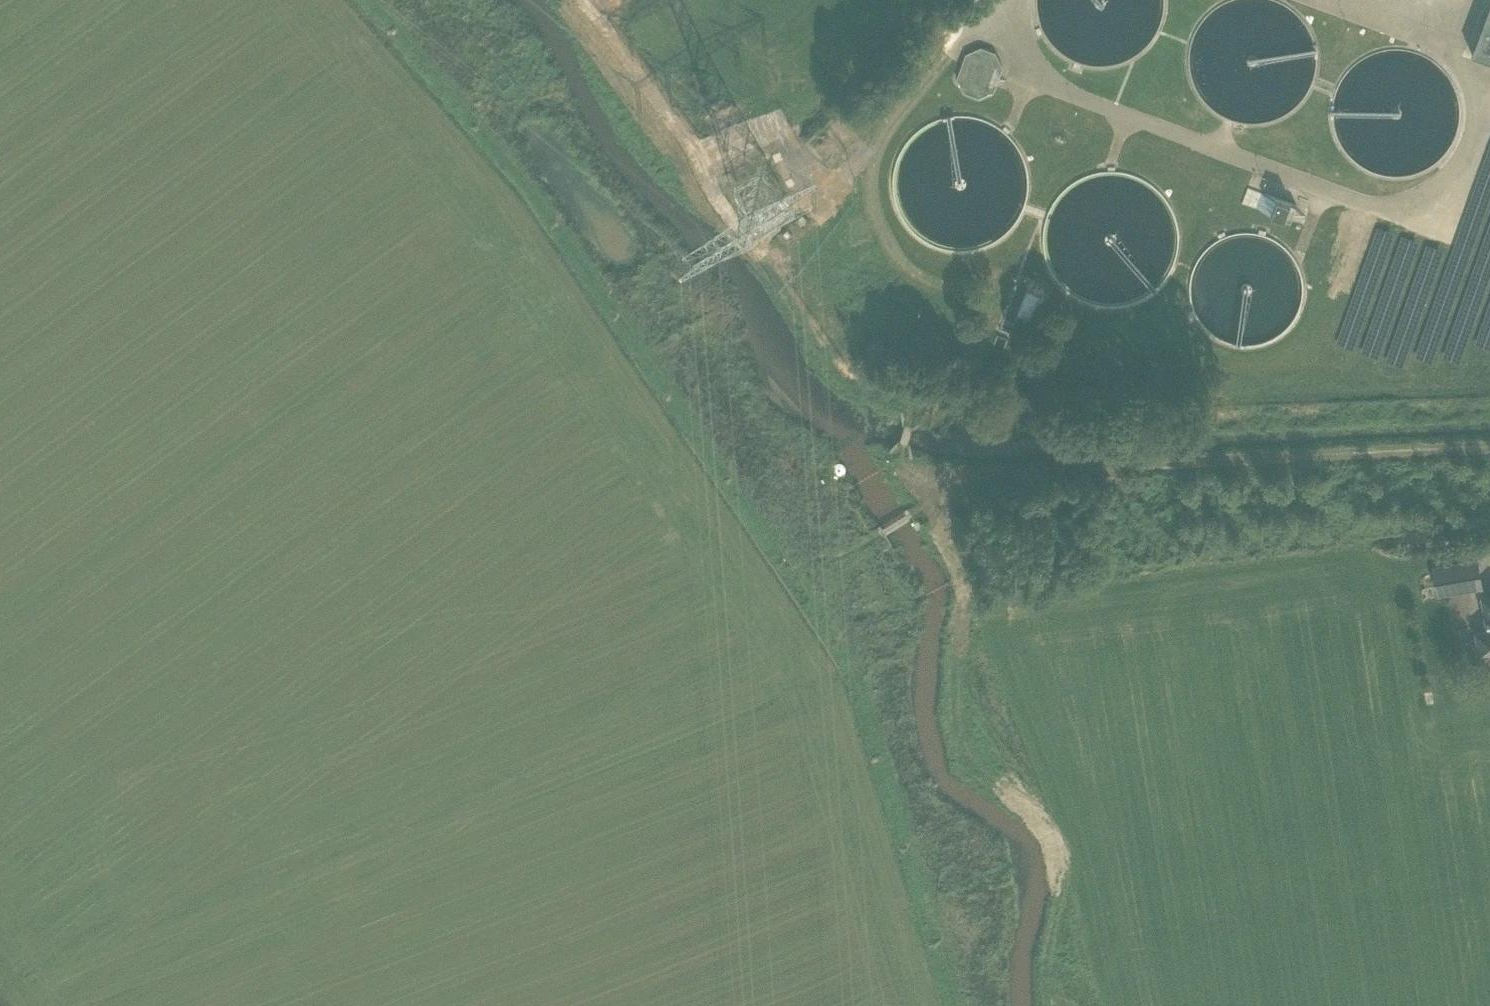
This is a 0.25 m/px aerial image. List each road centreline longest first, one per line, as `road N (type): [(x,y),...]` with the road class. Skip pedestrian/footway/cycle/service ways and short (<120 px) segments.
road 1 (track): [(363,0),(538,203),(793,572)]
road 2 (track): [(1489,449),(972,474)]
road 3 (track): [(793,572),(849,657),(952,1005)]
road 4 (track): [(928,503),(959,576),(970,649)]

